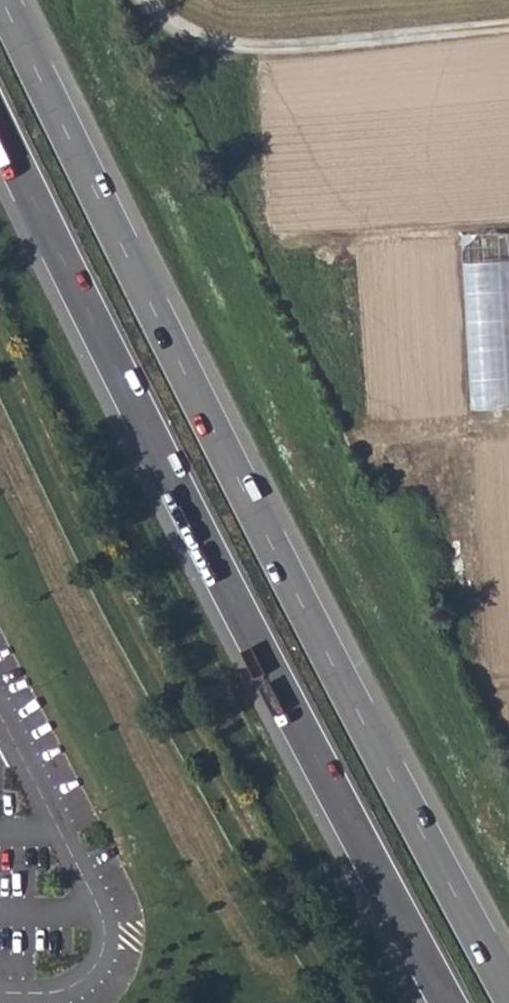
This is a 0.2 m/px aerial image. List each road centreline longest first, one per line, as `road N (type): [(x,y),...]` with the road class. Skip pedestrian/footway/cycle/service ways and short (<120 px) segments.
road 1 (trunk): [(508,993),(303,607),(2,0)]
road 2 (trunk): [(0,130),(176,487),(449,1002)]
road 3 (track): [(0,339),(208,753),(360,1002)]
road 4 (track): [(508,32),(213,51),(139,0)]

